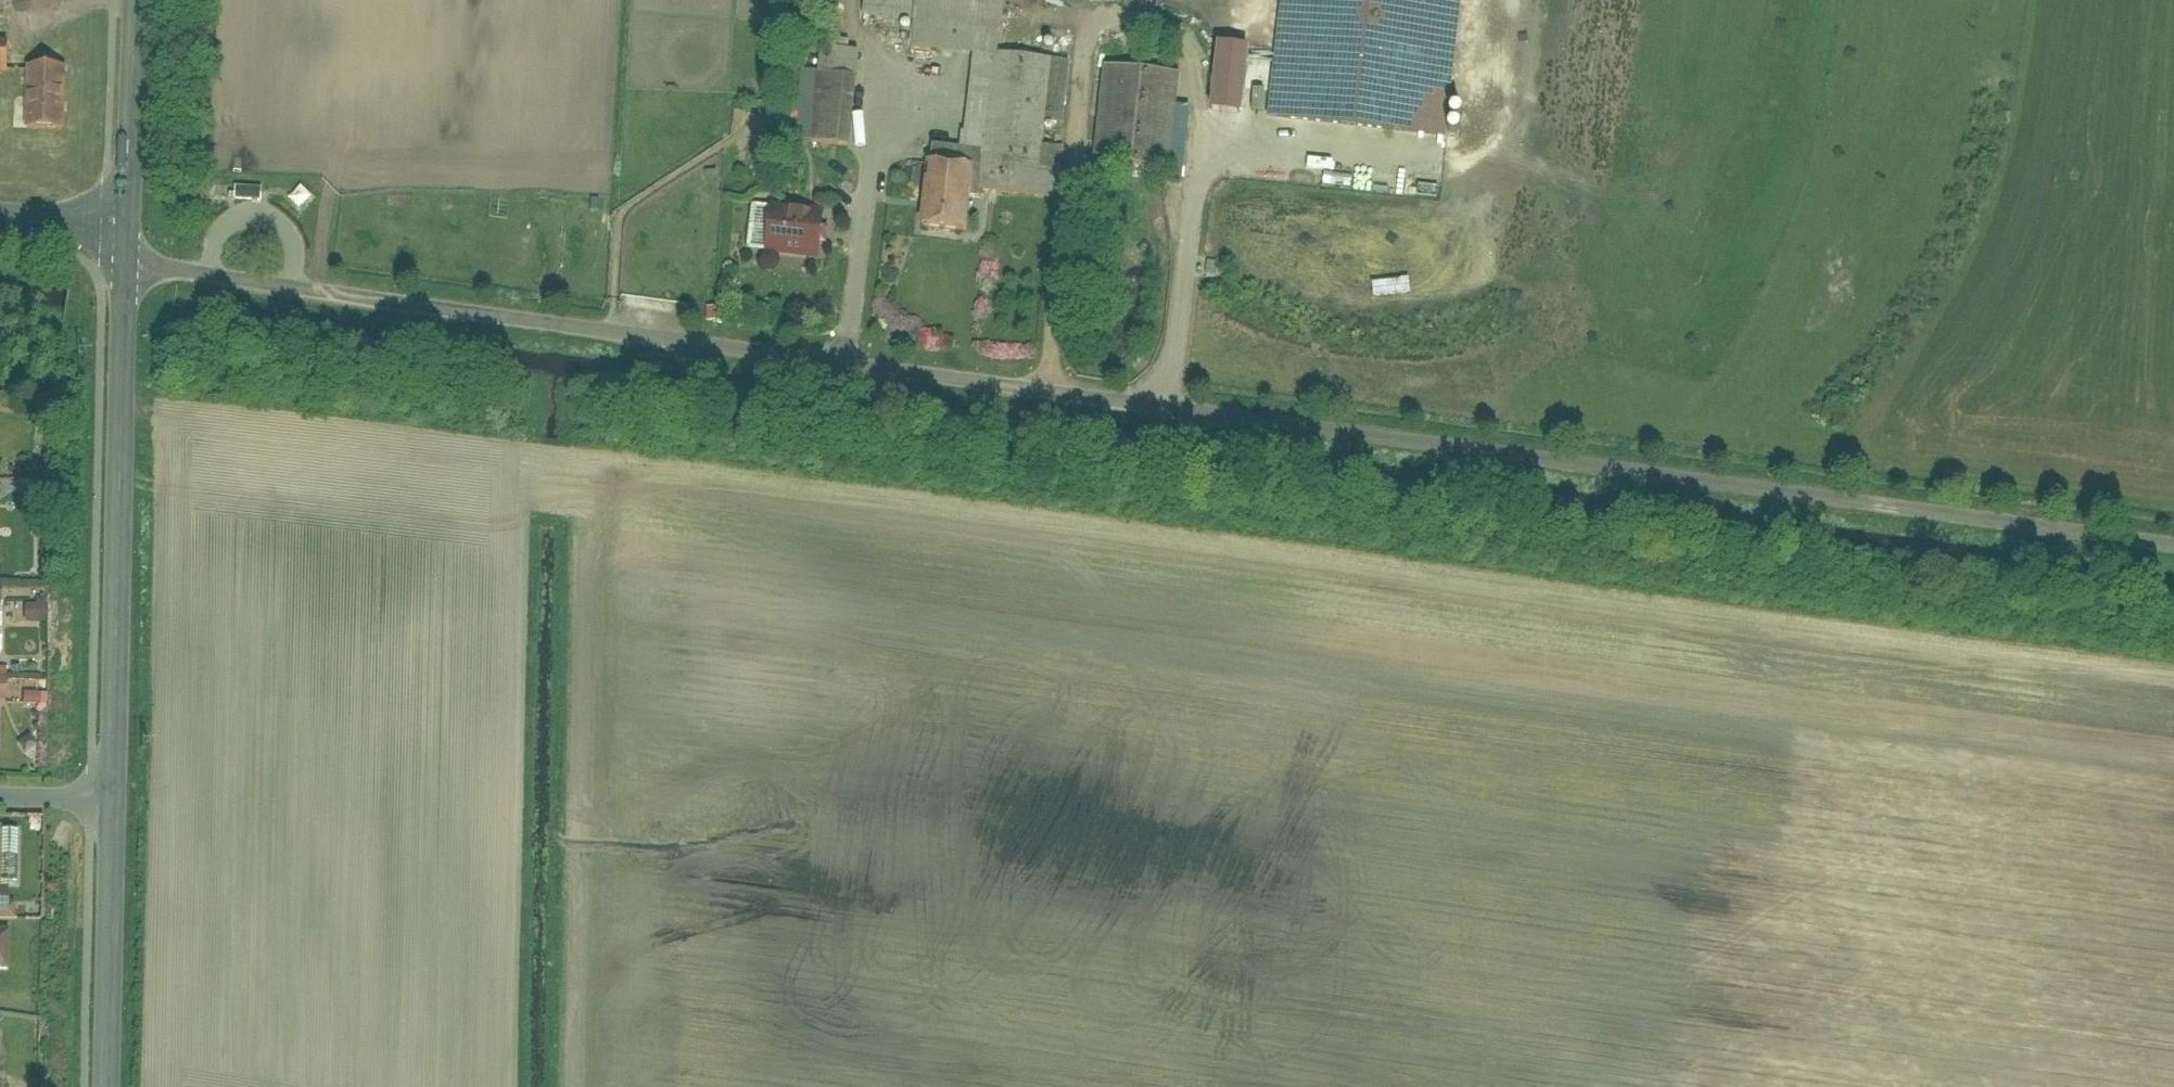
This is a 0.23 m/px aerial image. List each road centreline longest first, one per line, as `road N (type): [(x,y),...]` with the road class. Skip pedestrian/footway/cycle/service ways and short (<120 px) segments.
road 1 (residential): [(126,260),(2173,545)]
road 2 (tertiary): [(126,260),(110,796)]
road 3 (tertiary): [(110,796),(104,1086)]
road 4 (tertiary): [(136,0),(126,232)]
road 5 (residential): [(0,212),(126,232)]

